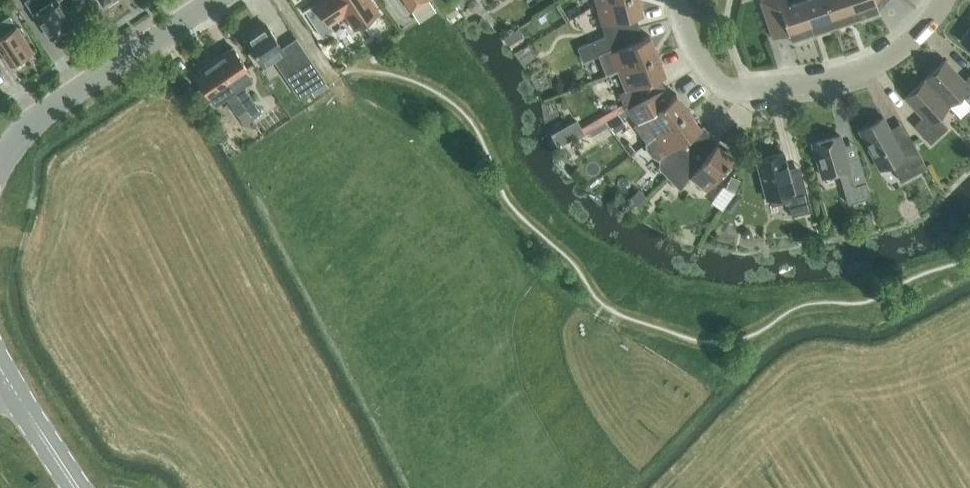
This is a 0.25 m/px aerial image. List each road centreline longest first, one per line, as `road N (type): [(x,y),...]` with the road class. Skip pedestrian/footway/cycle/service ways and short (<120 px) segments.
road 1 (residential): [(676,0),(703,65),(732,90),(819,81),(873,65),(915,36),(944,0)]
road 2 (tertiary): [(0,161),(48,110),(214,0)]
road 3 (tertiary): [(77,487),(0,372)]
road 4 (track): [(280,0),(351,104)]

